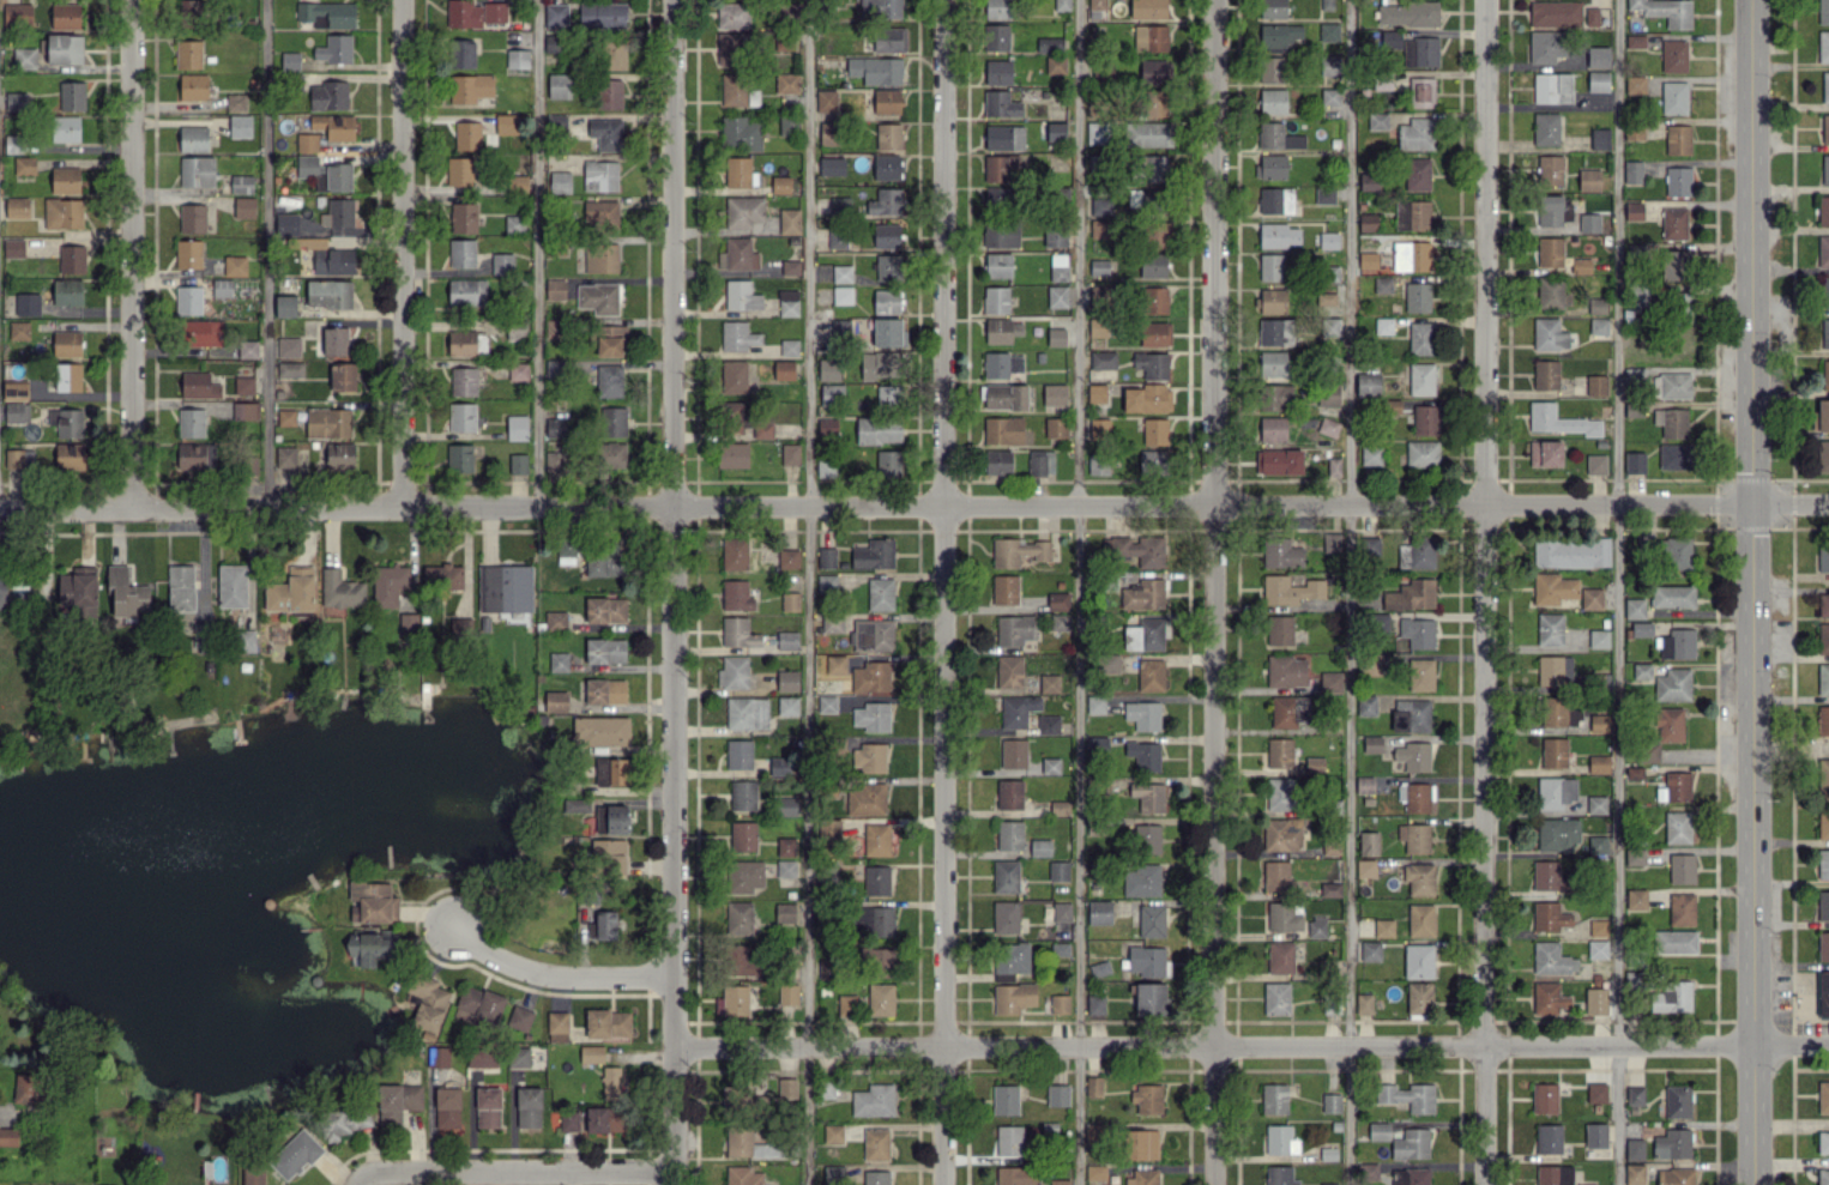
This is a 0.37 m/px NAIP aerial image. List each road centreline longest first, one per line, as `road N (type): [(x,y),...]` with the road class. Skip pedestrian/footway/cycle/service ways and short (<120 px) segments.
road 1 (residential): [(0,512),(1828,503)]
road 2 (secondary): [(1749,0),(1757,1184)]
road 3 (residential): [(1213,0),(1220,1184)]
road 4 (residential): [(1486,0),(1488,1184)]
road 5 (residential): [(946,0),(947,1184)]
road 6 (residential): [(670,0),(671,1184)]
road 7 (residential): [(671,1052),(1828,1048)]
road 8 (residential): [(136,0),(137,512)]
road 9 (residential): [(404,0),(409,510)]
road 10 (residential): [(355,1175),(671,1169)]
road 11 (residential): [(671,972),(538,973),(459,929)]

